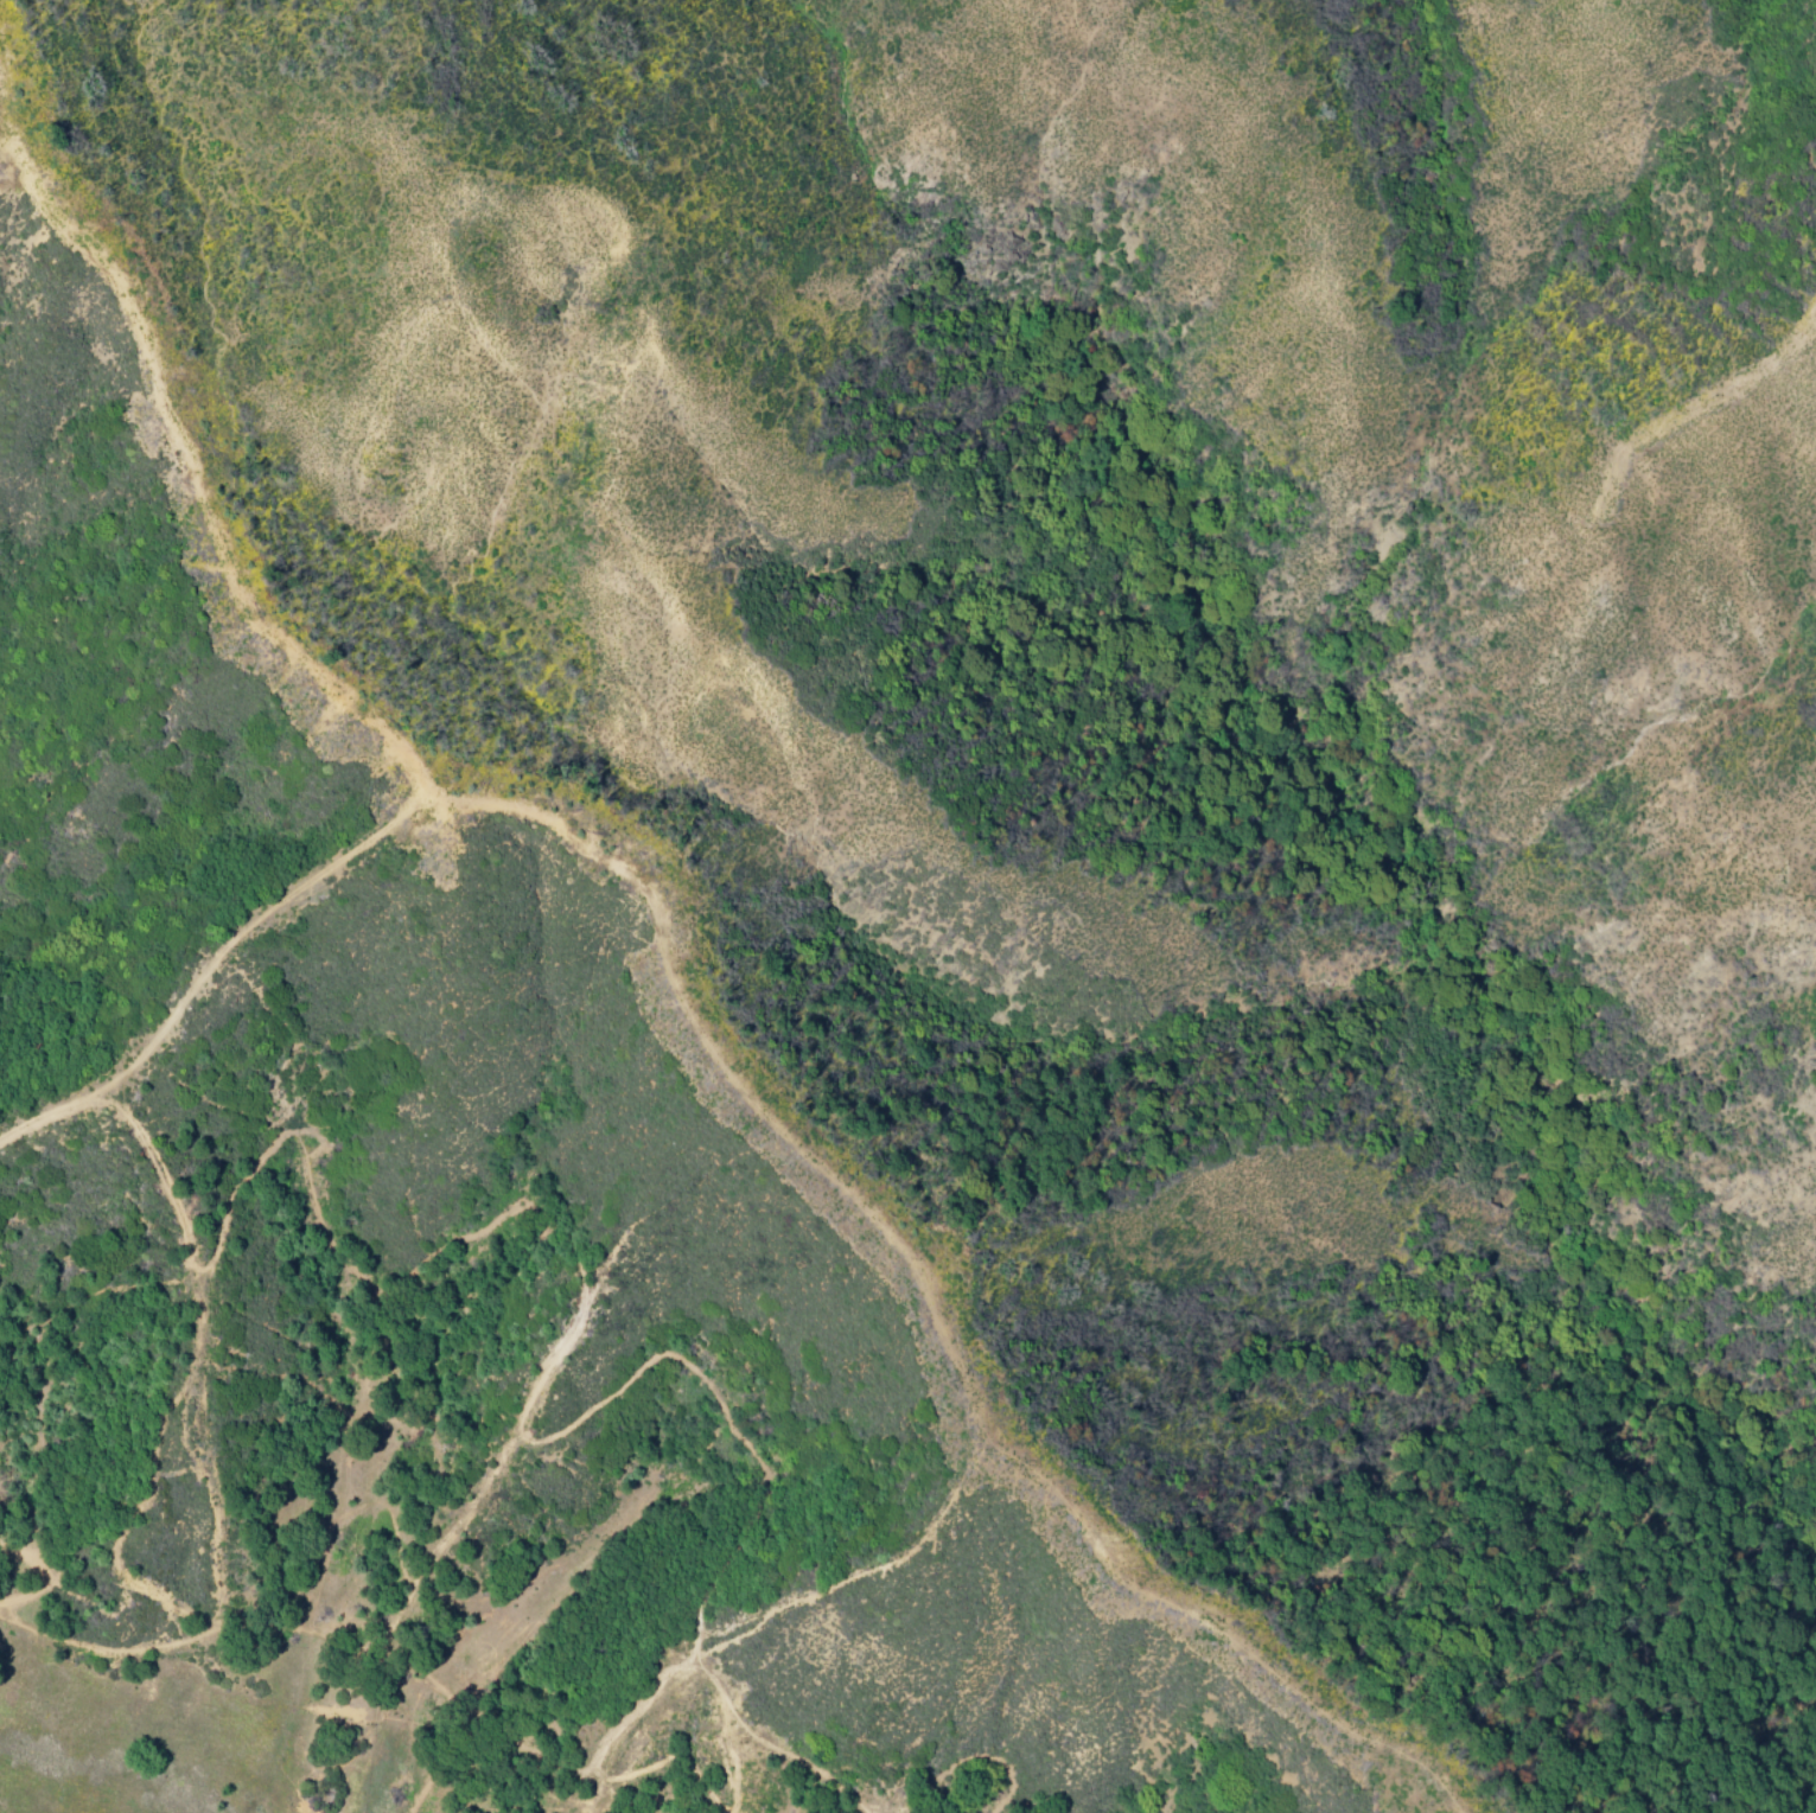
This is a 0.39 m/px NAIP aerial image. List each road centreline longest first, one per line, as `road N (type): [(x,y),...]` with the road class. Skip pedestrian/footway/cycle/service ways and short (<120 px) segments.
road 1 (track): [(0,1133),(114,1071),(170,1017),(192,976),(227,940),(388,817),(404,786),(409,747),(402,721),(302,637),(253,576),(160,372),(145,286),(9,145)]

